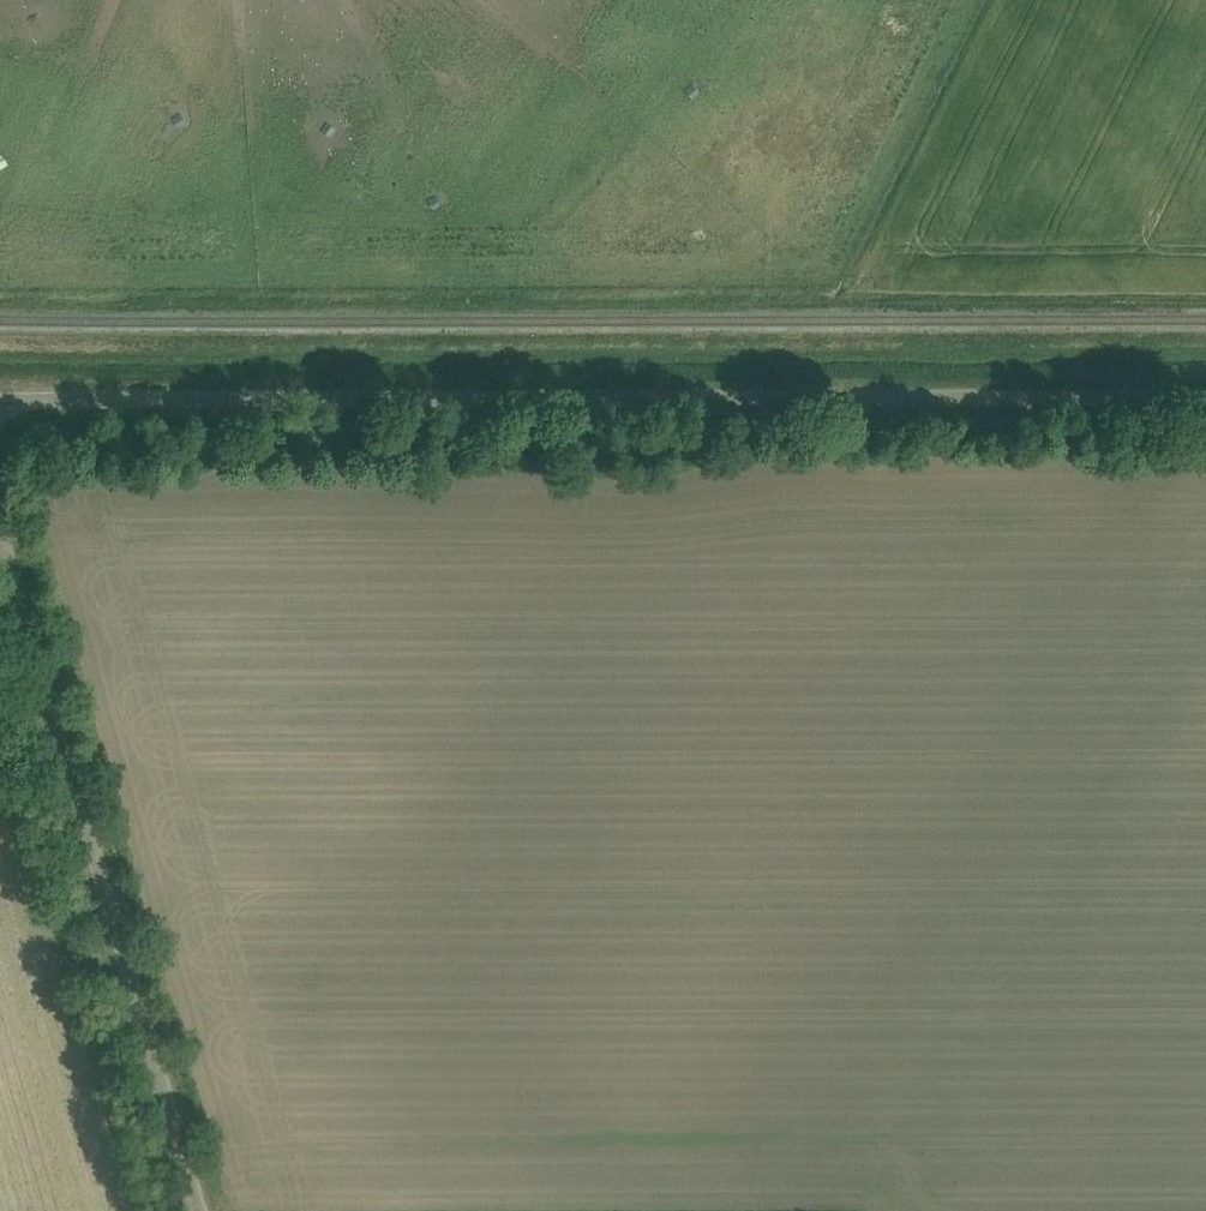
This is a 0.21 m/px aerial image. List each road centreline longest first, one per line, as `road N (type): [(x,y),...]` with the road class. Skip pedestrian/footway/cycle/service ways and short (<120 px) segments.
road 1 (unclassified): [(0,405),(1205,397)]
road 2 (unclassified): [(211,1210),(0,506)]

